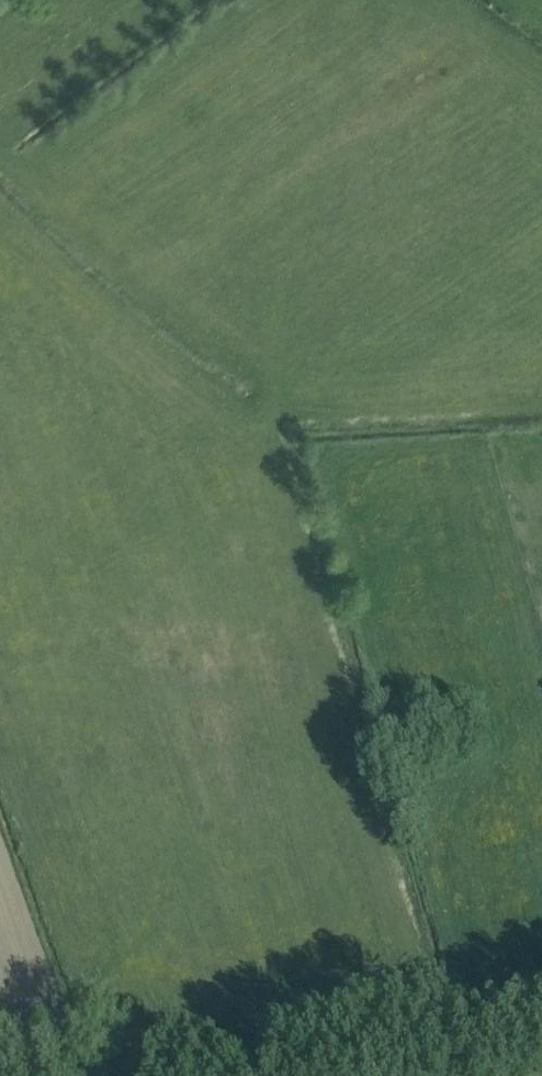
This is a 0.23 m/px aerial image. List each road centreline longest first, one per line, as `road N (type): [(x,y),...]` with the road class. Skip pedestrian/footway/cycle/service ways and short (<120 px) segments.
road 1 (unclassified): [(395,1075),(541,1028)]

